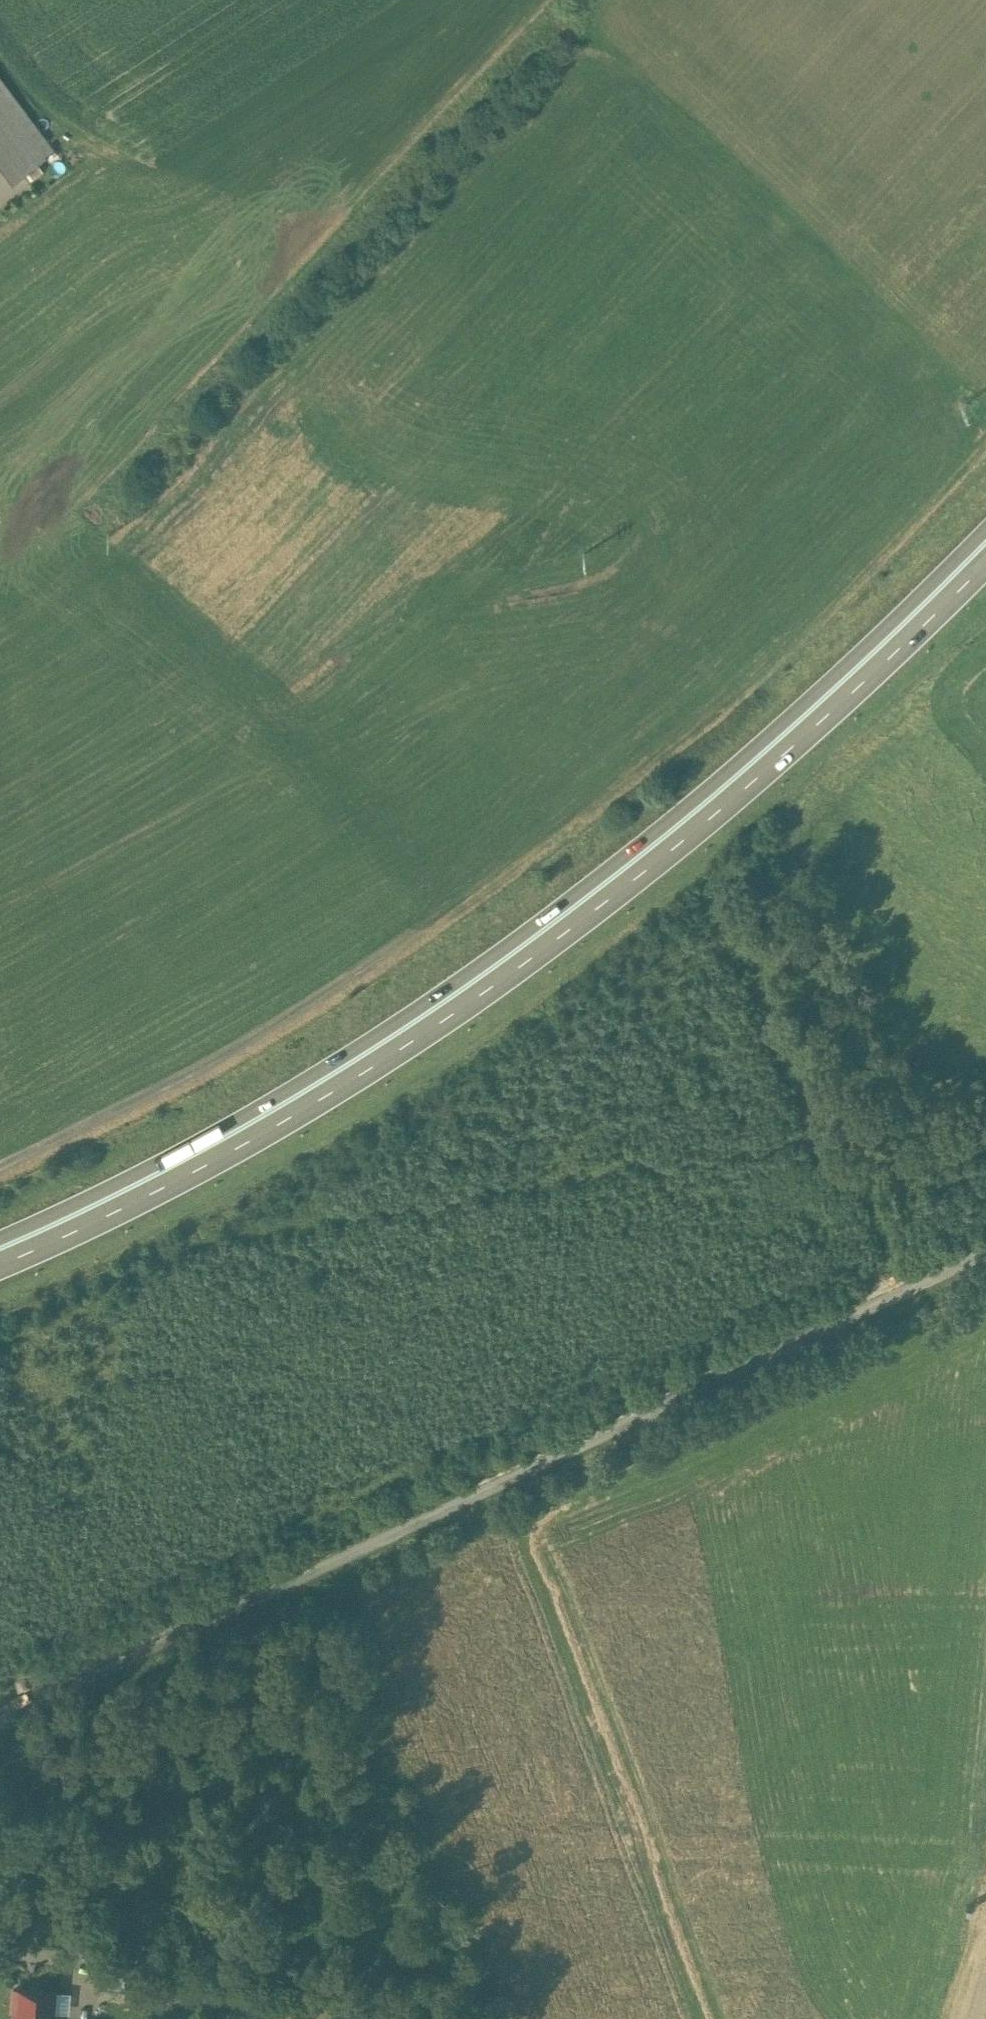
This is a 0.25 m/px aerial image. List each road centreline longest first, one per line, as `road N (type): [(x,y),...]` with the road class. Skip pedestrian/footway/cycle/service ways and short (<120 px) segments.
road 1 (trunk): [(985,533),(656,840),(246,1124),(0,1242)]
road 2 (trunk): [(0,1268),(257,1146),(671,864),(985,571)]
road 3 (track): [(985,1260),(0,1717)]
road 4 (track): [(427,923),(250,1039),(0,1167)]

